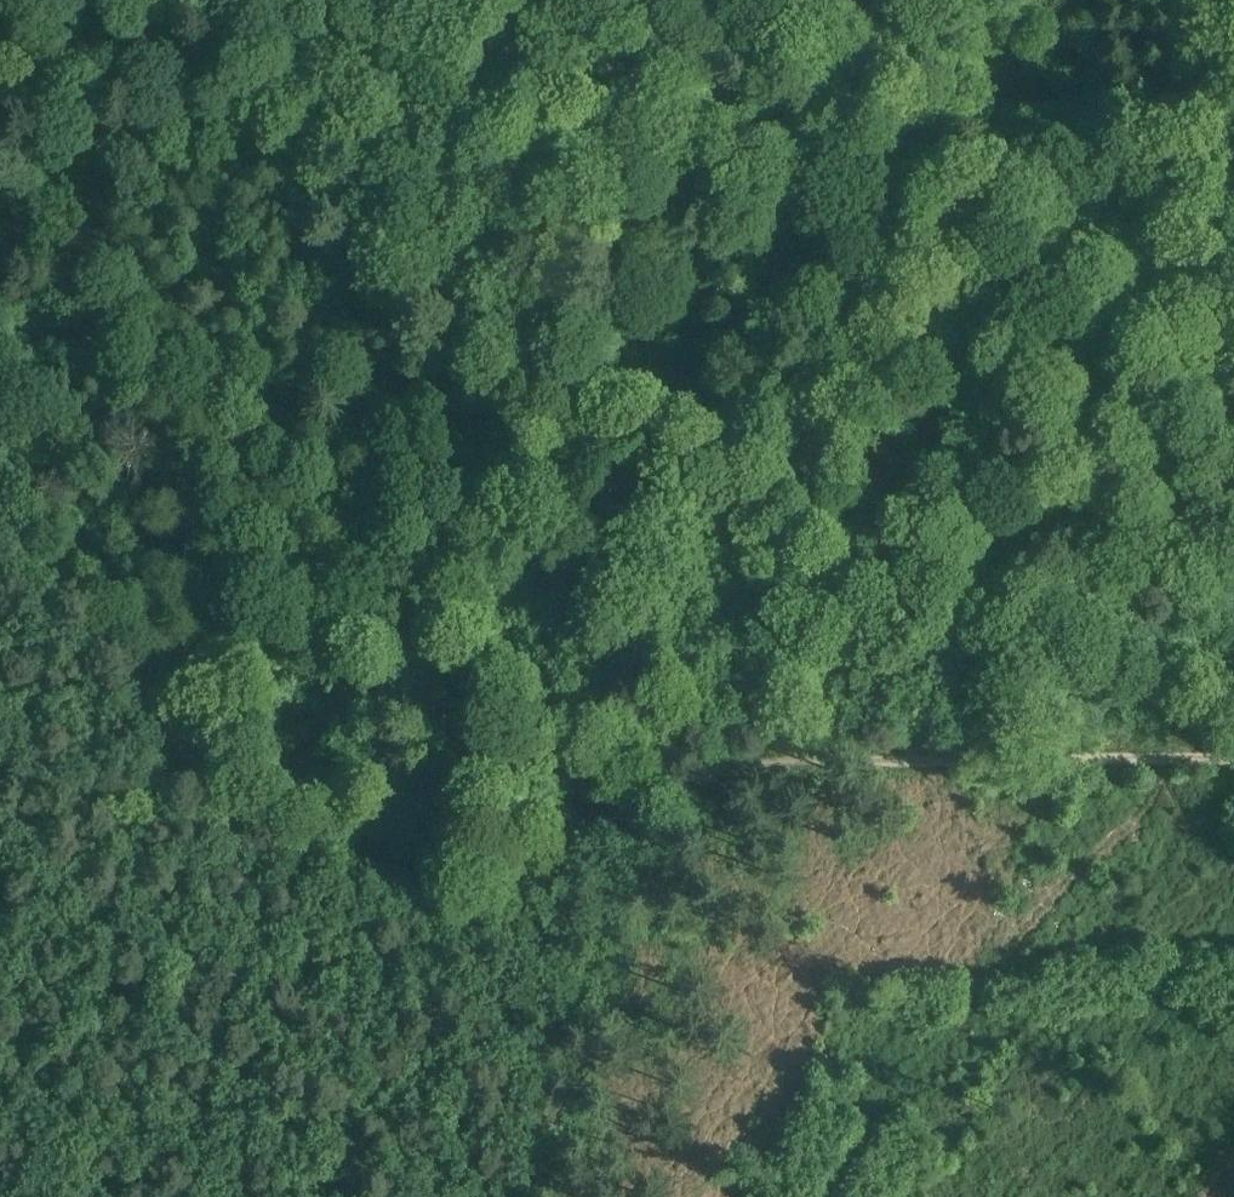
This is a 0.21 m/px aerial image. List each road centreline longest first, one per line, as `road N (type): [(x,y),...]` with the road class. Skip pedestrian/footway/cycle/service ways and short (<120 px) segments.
road 1 (track): [(0,500),(95,628),(232,779),(387,843),(561,844),(707,794),(1233,772)]
road 2 (track): [(0,805),(232,779)]

